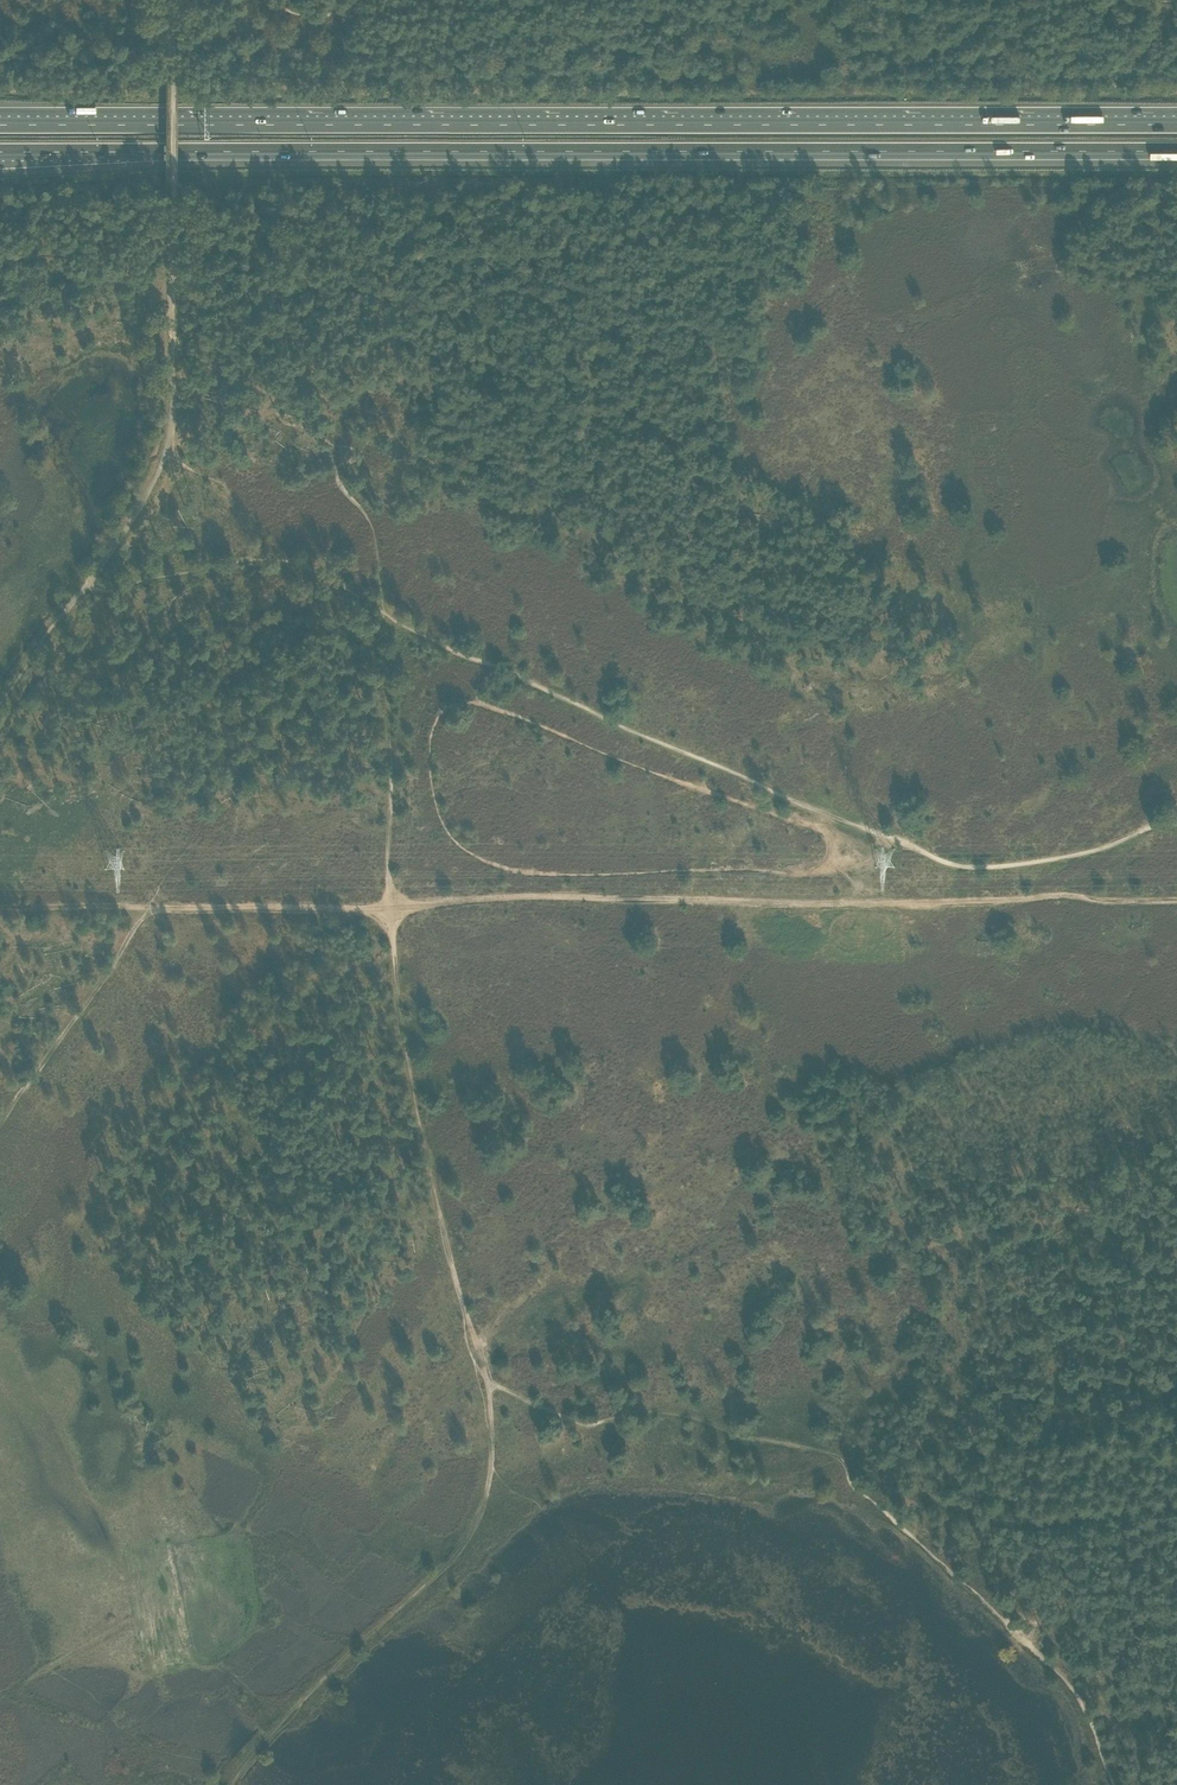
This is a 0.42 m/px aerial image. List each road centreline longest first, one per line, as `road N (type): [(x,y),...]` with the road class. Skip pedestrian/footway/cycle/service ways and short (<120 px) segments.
road 1 (track): [(1176,18),(0,16)]
road 2 (motorway): [(0,152),(1176,151)]
road 3 (motorway): [(1176,124),(0,124)]
road 4 (track): [(1176,892),(511,898),(388,907)]
road 5 (track): [(491,1384),(568,1411),(660,1410),(835,1451),(1082,1484),(1176,1467)]
road 6 (track): [(491,1384),(489,1491),(465,1538),(289,1714),(231,1784)]
road 7 (track): [(388,907),(400,1035),(491,1384)]
road 8 (track): [(385,613),(388,907)]
road 9 (track): [(0,1119),(145,910)]
road 10 (track): [(388,907),(145,910)]
road 11 (track): [(145,910),(0,908)]
road 12 (track): [(0,701),(84,586)]

